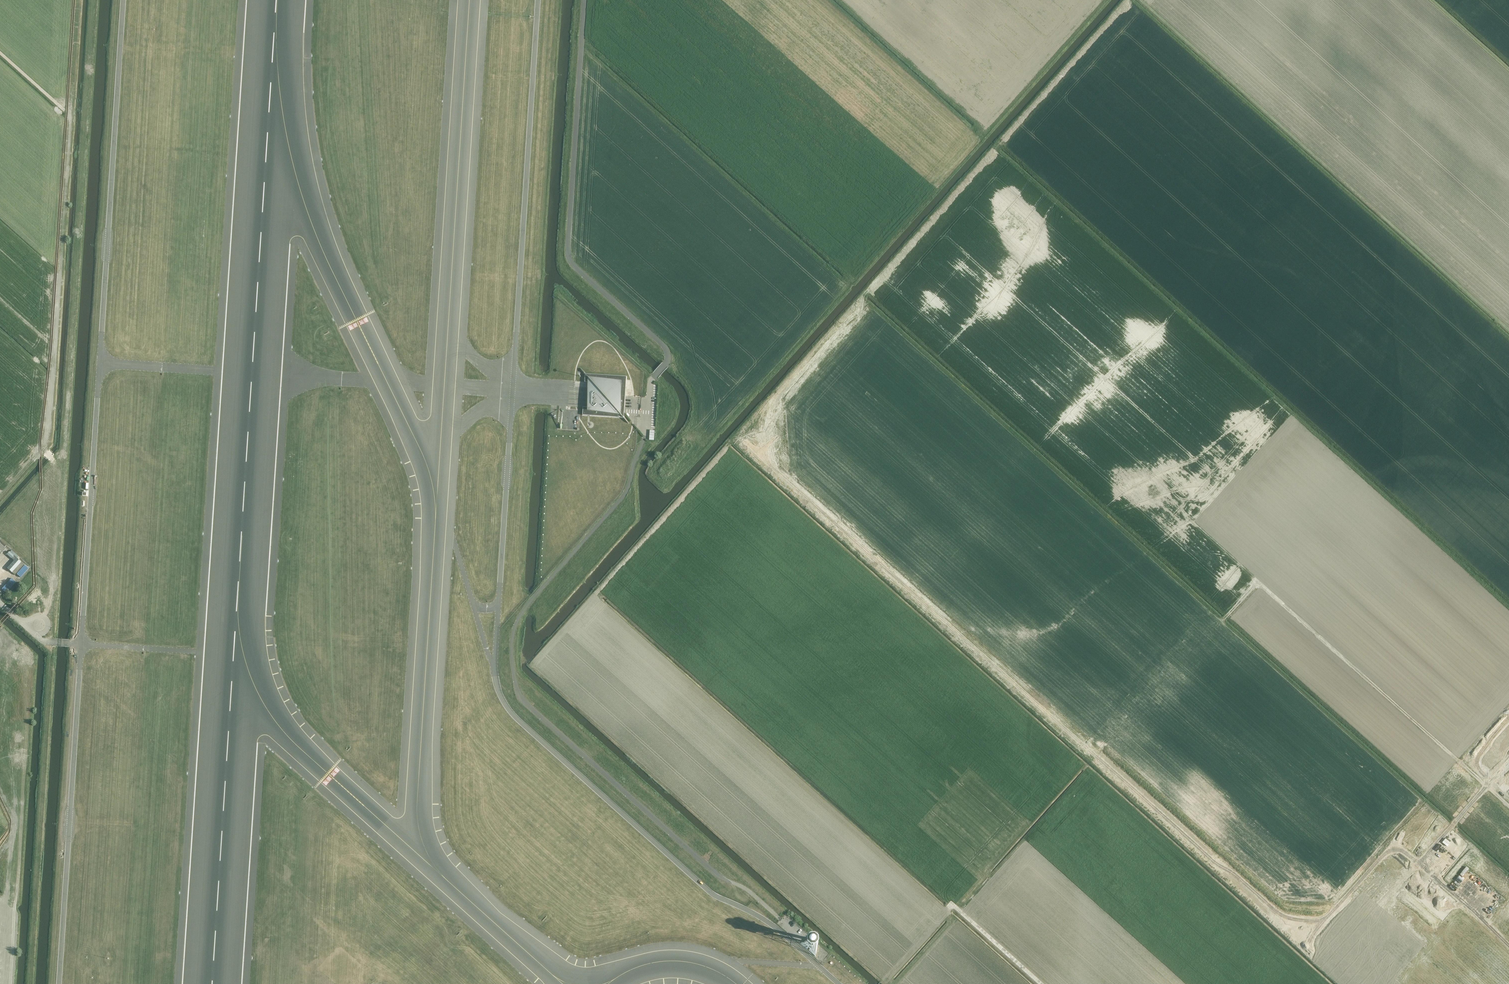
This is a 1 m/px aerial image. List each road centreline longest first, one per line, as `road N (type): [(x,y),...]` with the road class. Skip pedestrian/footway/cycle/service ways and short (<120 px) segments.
road 1 (track): [(60,286),(70,115),(0,53)]

